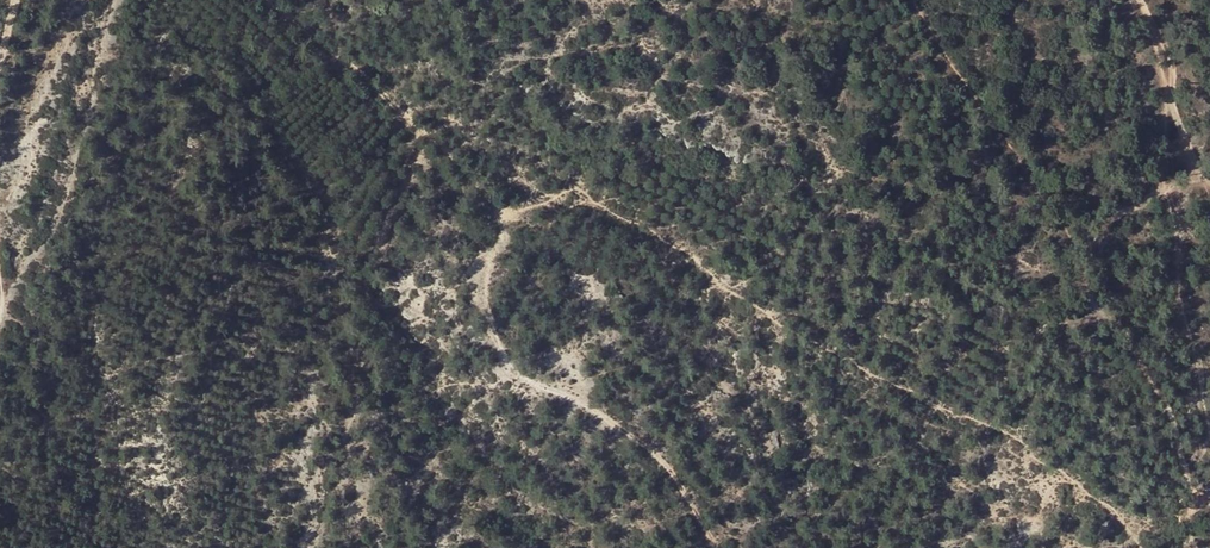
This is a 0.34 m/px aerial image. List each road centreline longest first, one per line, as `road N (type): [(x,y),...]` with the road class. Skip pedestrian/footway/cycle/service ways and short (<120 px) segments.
road 1 (track): [(719,547),(659,453),(506,360),(482,285),(502,239),(501,215),(485,189),(271,0)]

